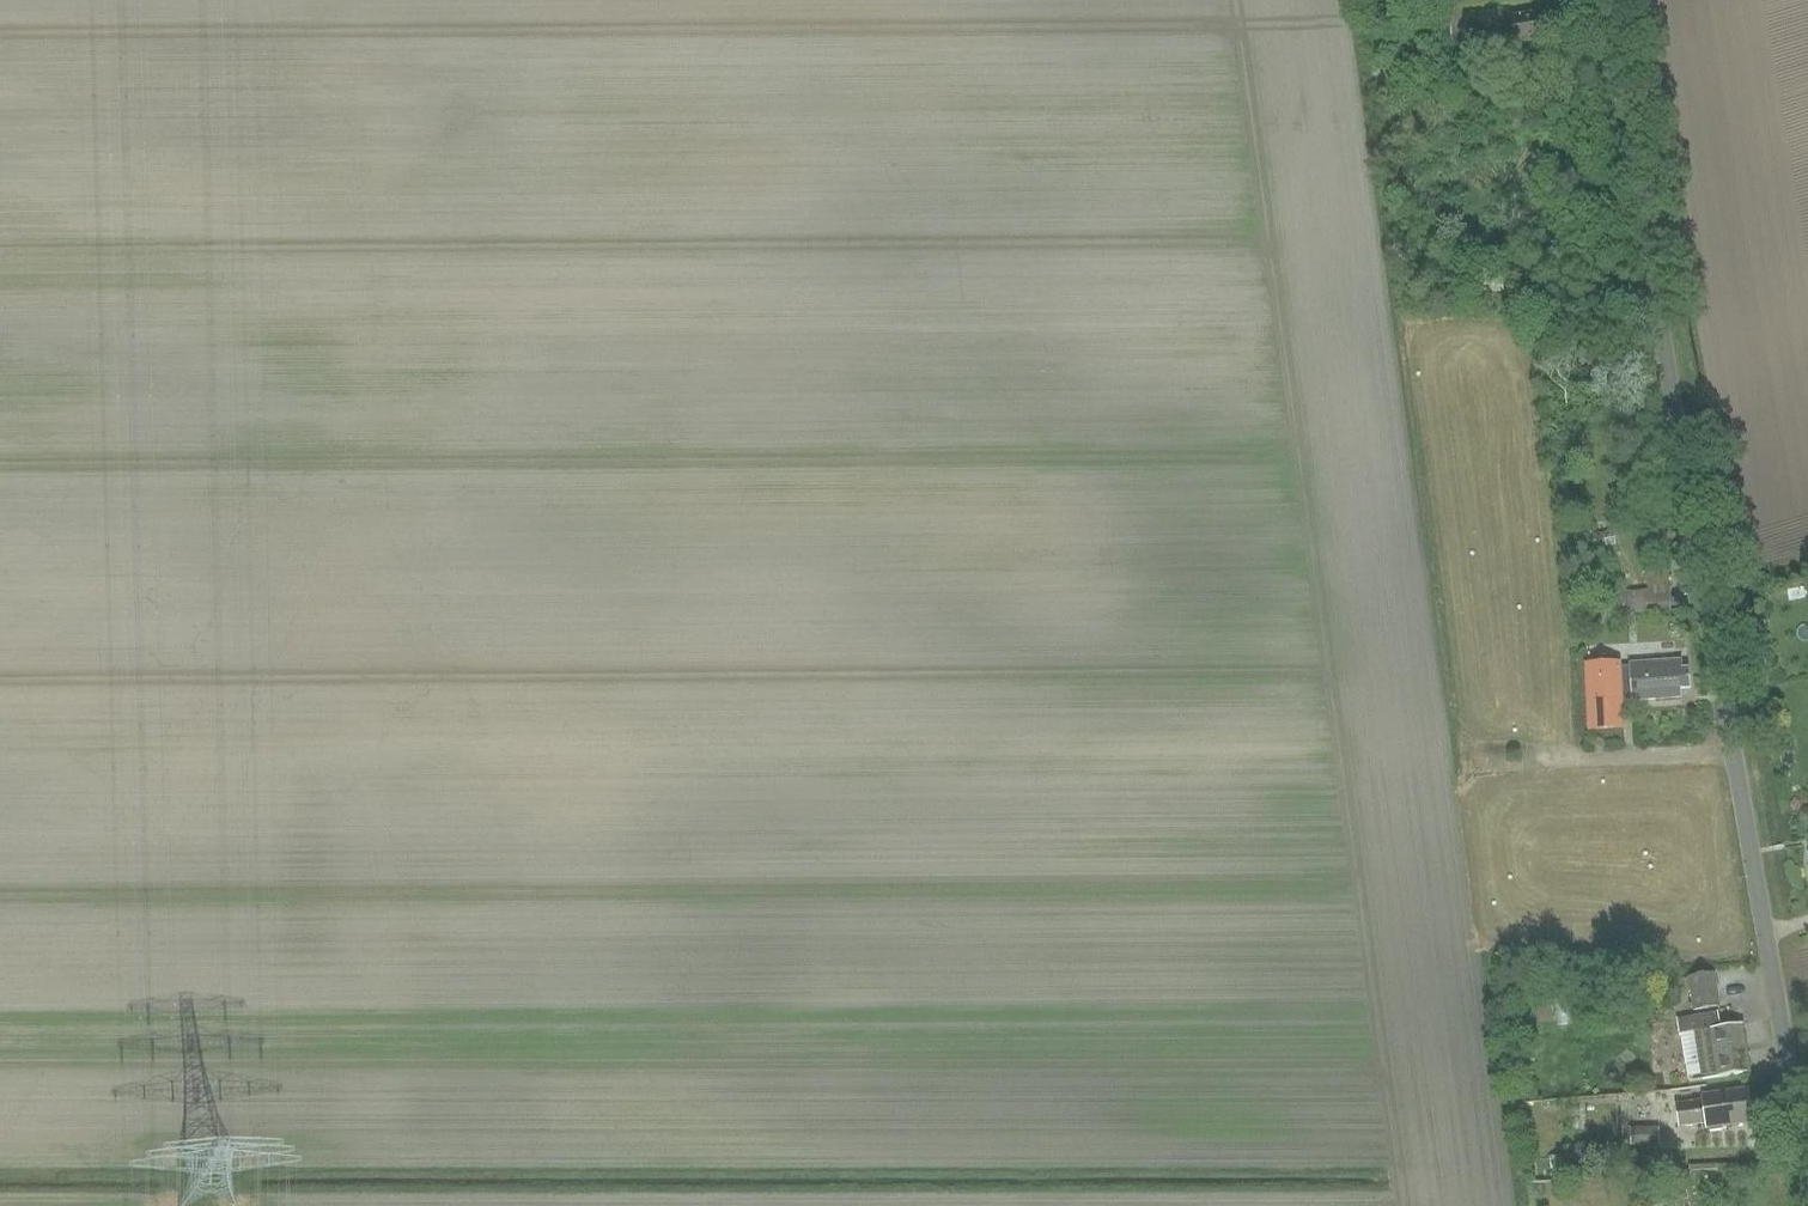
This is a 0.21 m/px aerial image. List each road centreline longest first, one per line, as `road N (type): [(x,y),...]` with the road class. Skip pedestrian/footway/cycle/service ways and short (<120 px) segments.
road 1 (residential): [(1807,1205),(1604,0)]

